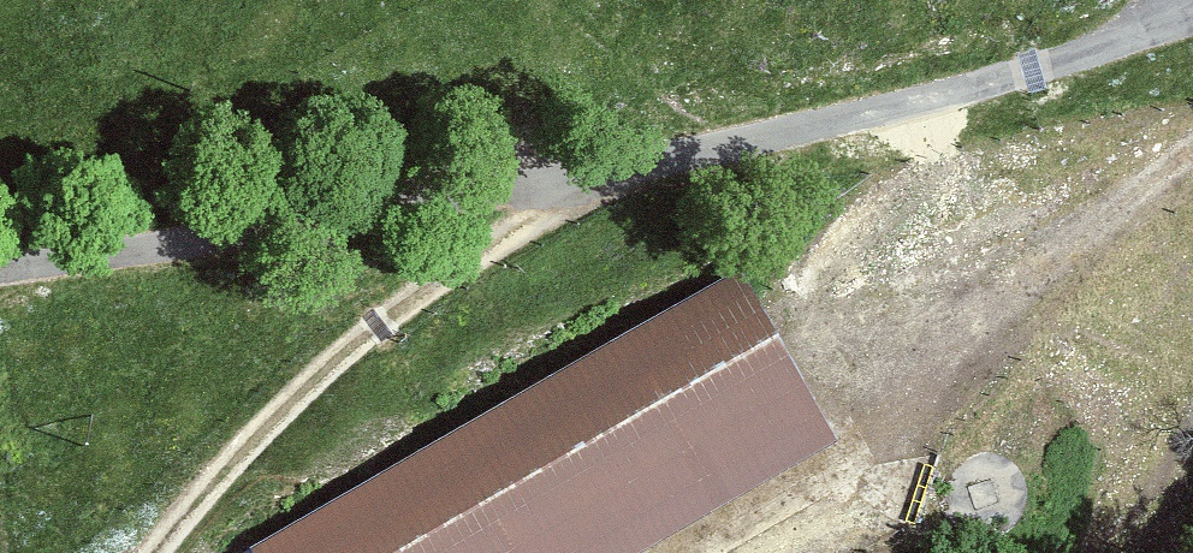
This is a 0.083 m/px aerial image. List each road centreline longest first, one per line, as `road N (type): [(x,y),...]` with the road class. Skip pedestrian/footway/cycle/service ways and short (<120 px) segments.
road 1 (unclassified): [(1192,18),(373,215),(0,276)]
road 2 (track): [(599,161),(333,359),(208,484),(152,552)]
road 3 (track): [(1192,152),(1019,285),(804,380)]

